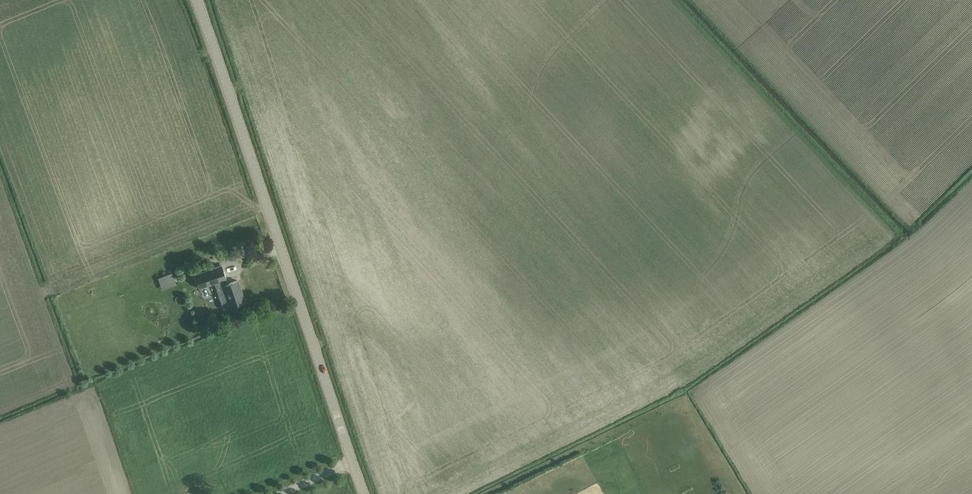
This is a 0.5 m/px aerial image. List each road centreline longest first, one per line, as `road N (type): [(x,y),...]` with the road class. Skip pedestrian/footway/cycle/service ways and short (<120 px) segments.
road 1 (tertiary): [(364,493),(196,0)]

